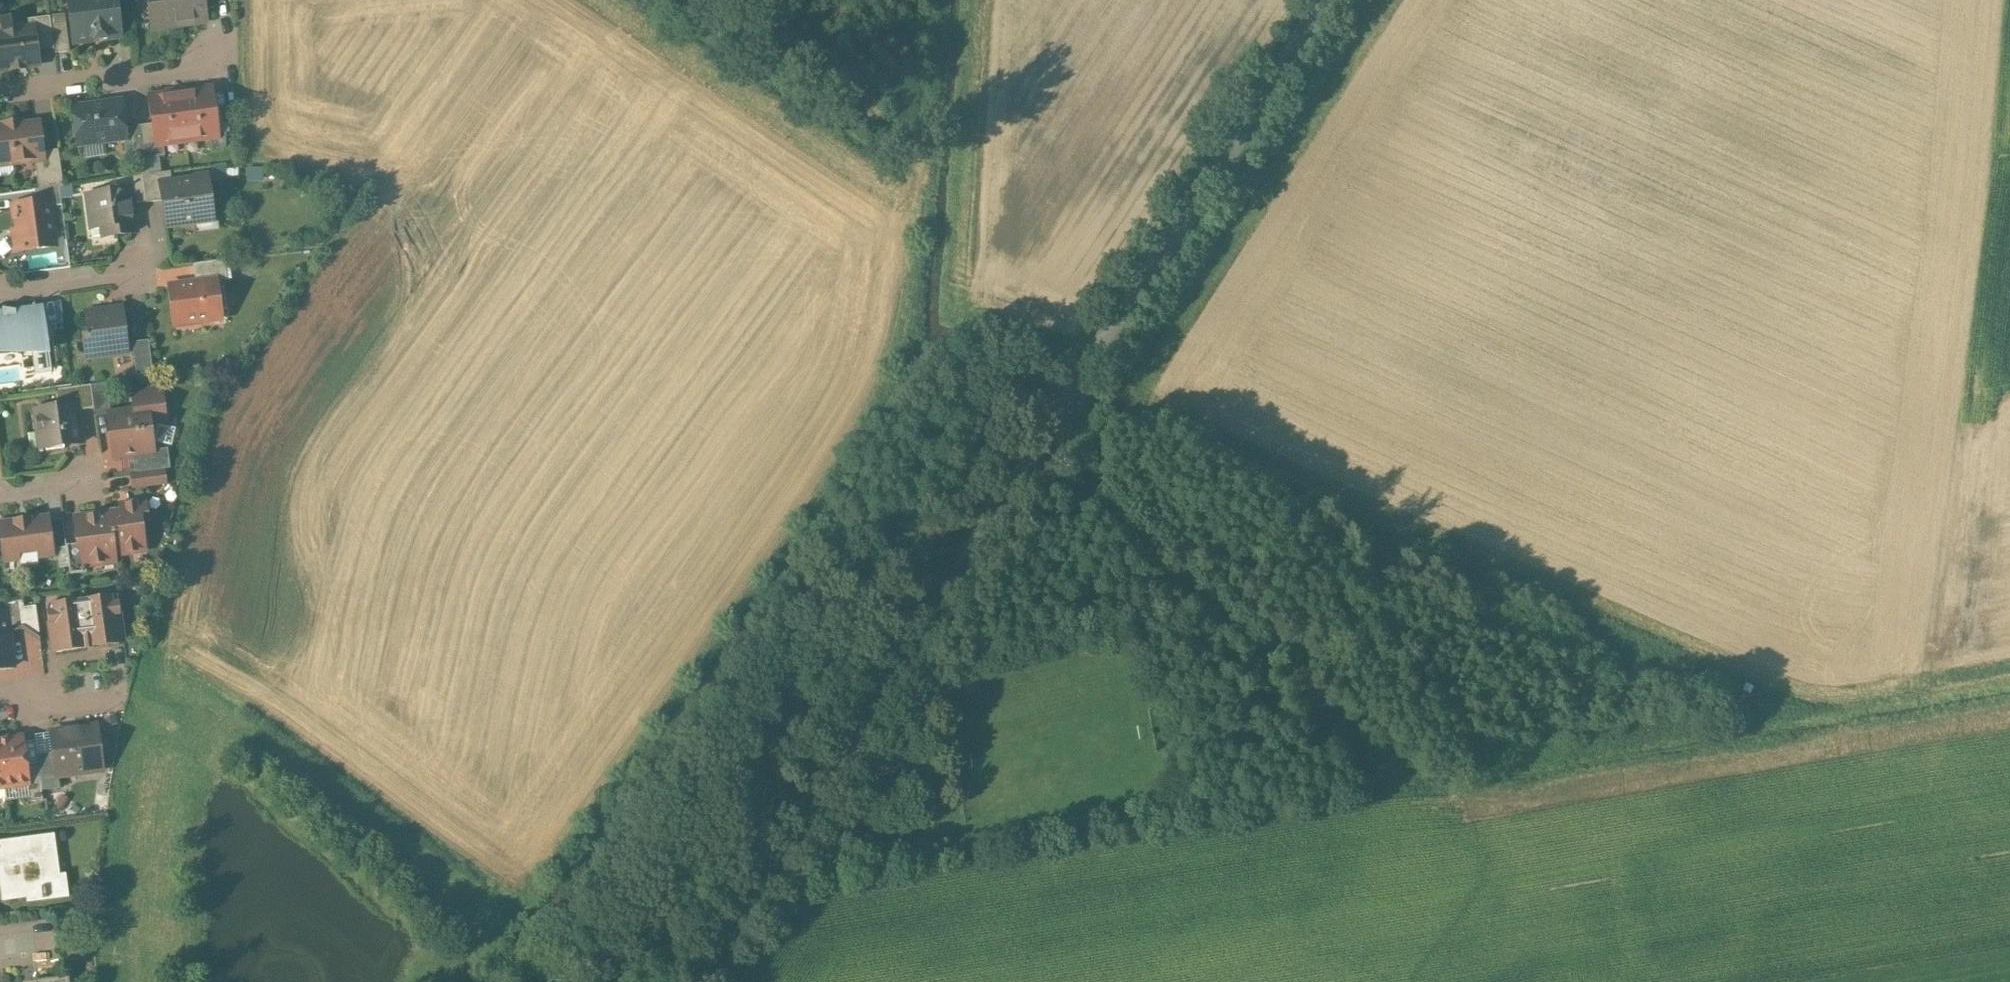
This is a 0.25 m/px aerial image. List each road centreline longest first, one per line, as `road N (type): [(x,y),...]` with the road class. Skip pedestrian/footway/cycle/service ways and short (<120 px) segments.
road 1 (unclassified): [(691,981),(1328,0)]
road 2 (residential): [(208,67),(0,92)]
road 3 (residential): [(0,290),(135,271)]
road 4 (residential): [(0,706),(124,689)]

